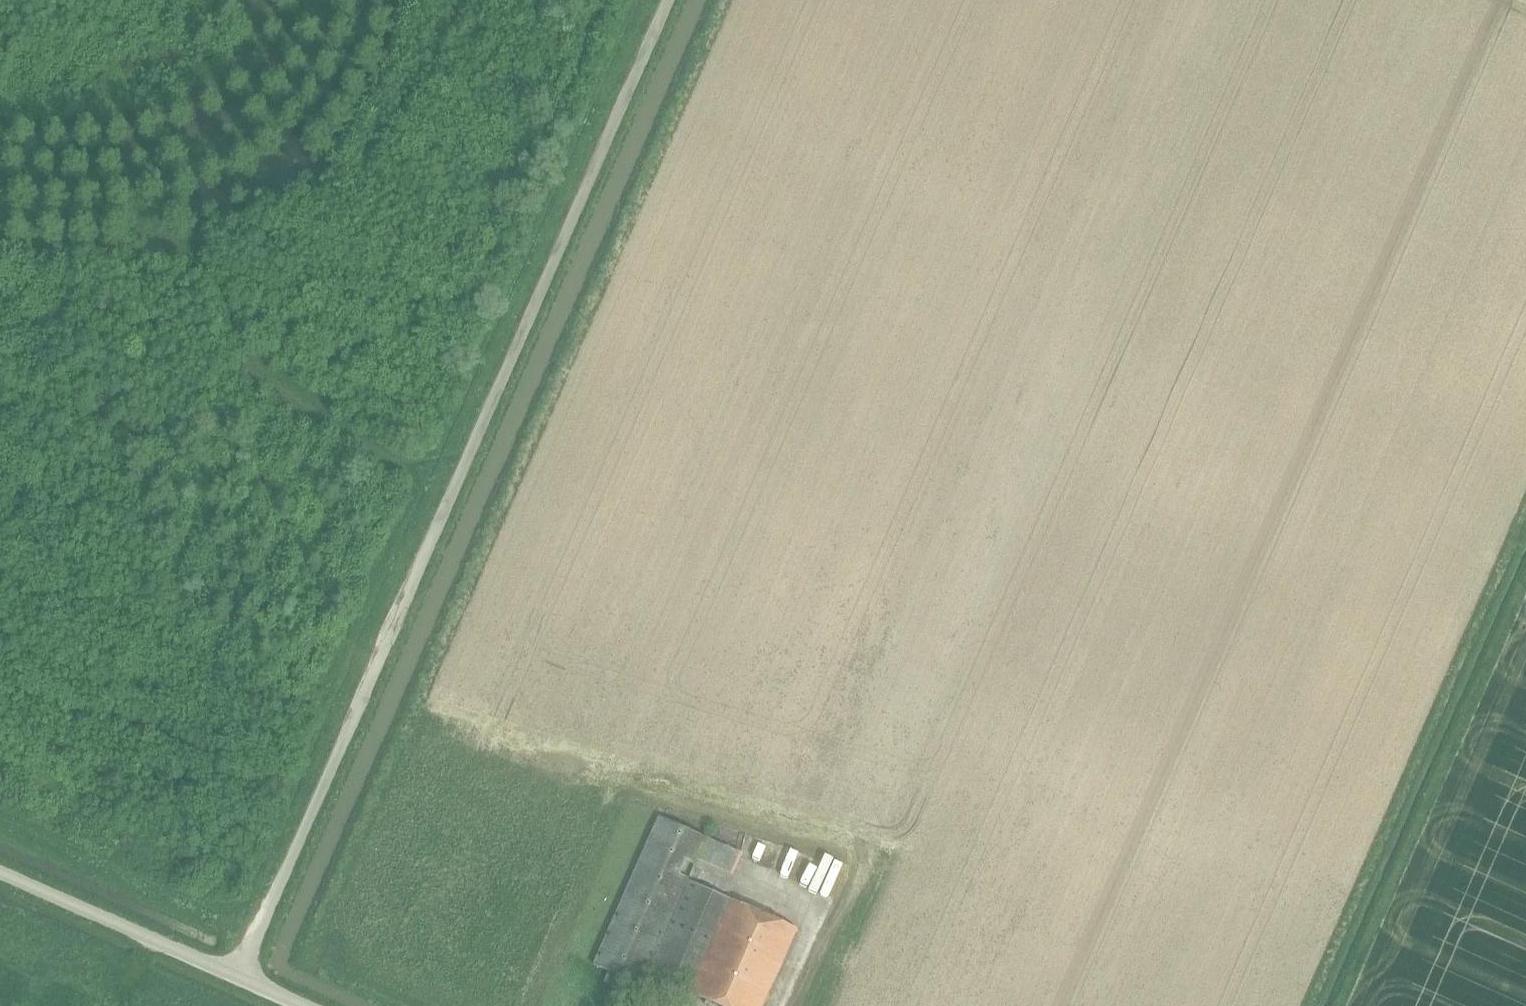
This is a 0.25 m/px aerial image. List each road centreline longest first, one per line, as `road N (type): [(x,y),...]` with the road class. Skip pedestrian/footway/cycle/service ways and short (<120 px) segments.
road 1 (unclassified): [(301,1005),(0,876)]

